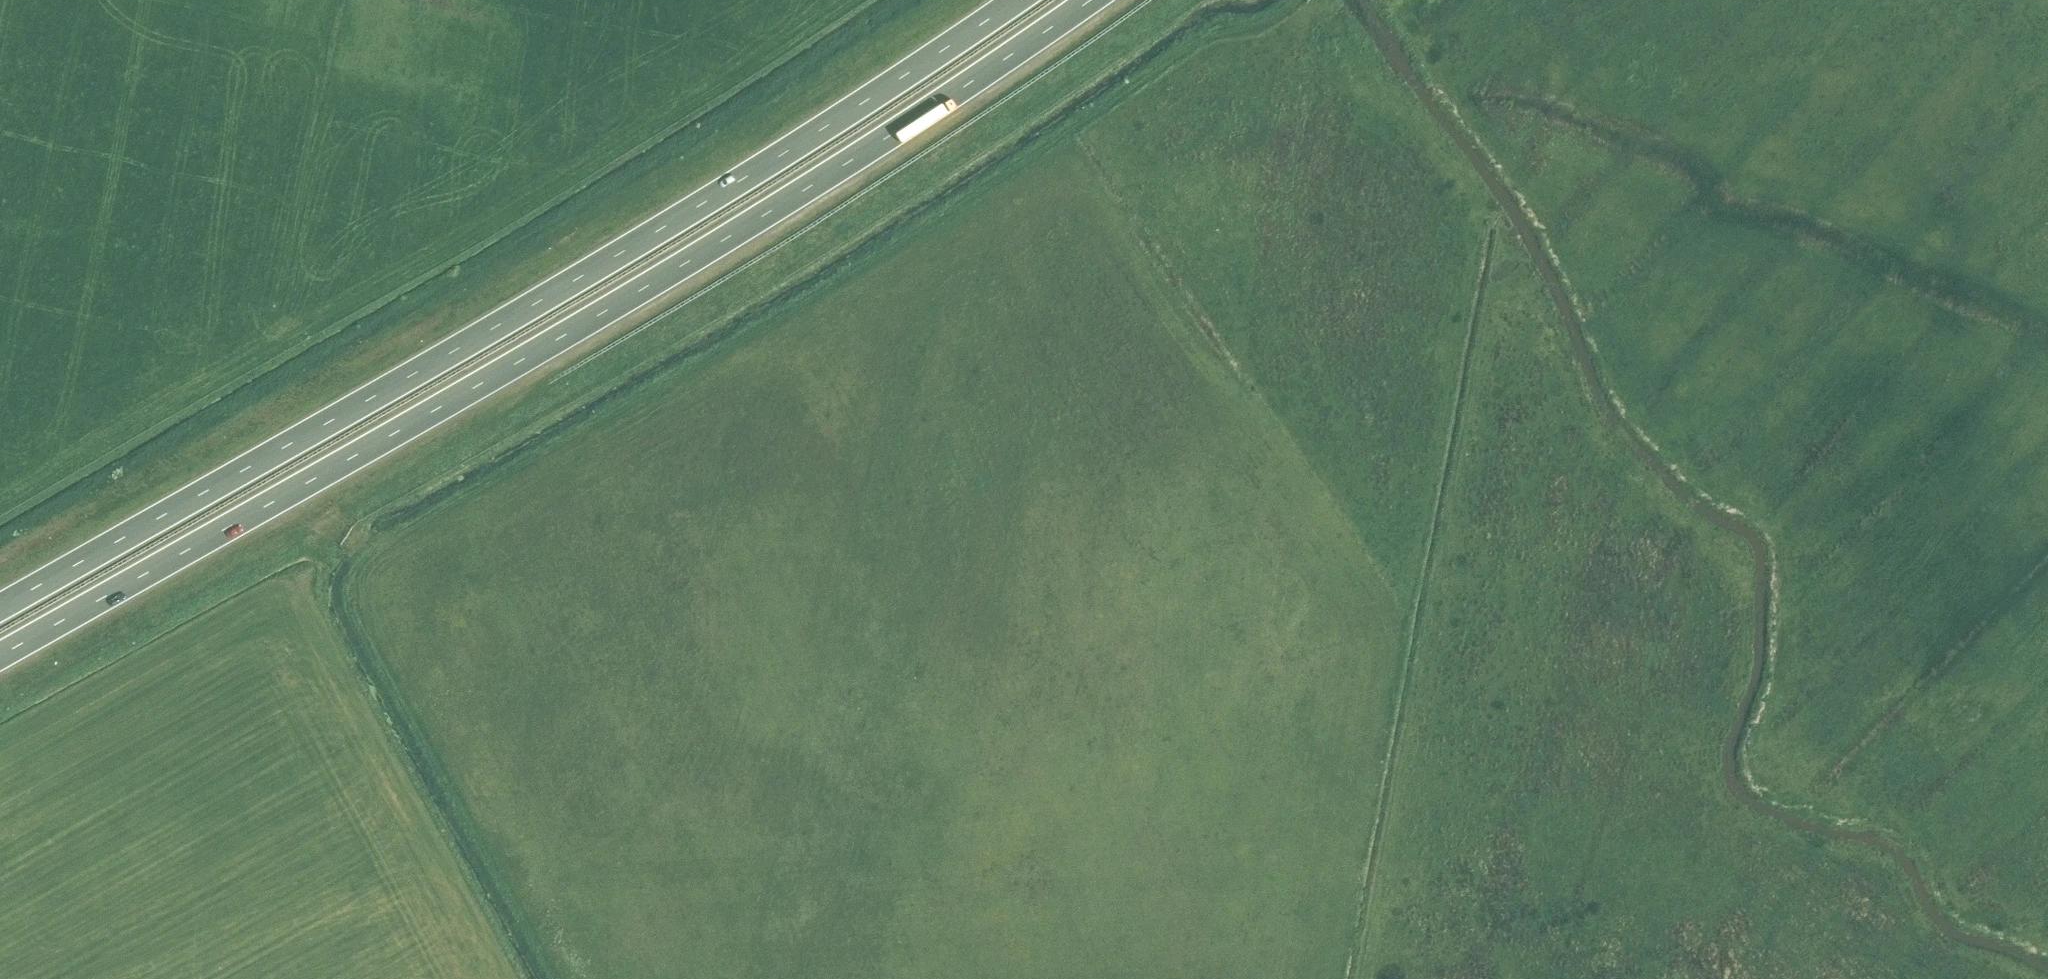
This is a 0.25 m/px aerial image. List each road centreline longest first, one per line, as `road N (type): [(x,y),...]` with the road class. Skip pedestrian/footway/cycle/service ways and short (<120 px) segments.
road 1 (trunk): [(0,658),(665,278),(1094,0)]
road 2 (trunk): [(1020,0),(630,251),(0,609)]

